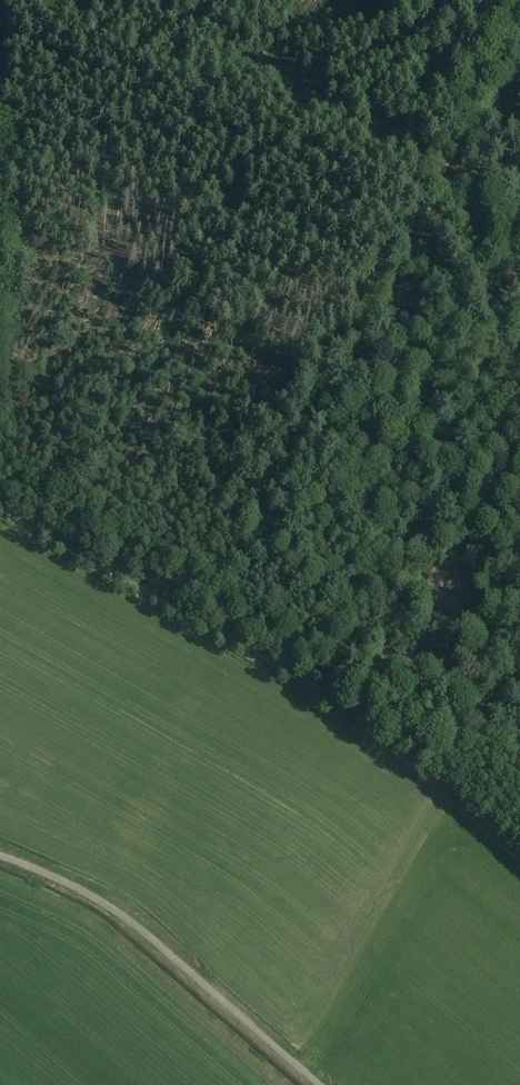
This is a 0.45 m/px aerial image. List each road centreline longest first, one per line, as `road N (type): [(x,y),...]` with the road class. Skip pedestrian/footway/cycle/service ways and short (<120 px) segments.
road 1 (track): [(452,762),(439,788),(339,705),(0,511)]
road 2 (unclassified): [(0,856),(129,921),(319,1084)]
road 3 (track): [(519,579),(469,722)]

